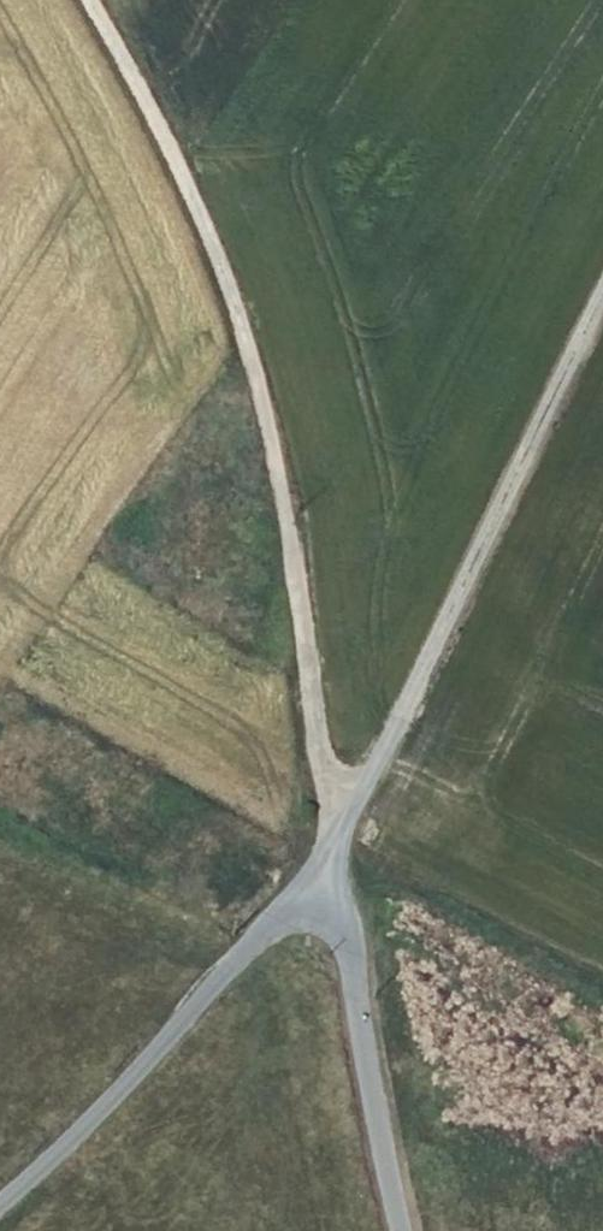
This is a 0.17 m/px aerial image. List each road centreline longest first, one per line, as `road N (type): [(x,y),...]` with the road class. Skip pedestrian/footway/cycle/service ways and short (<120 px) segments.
road 1 (track): [(88,0),(205,243),(262,420),(326,856)]
road 2 (unclassified): [(326,856),(571,301),(602,251)]
road 3 (unclassified): [(0,1203),(140,1068),(326,856)]
road 4 (unclassified): [(401,1230),(326,856)]

